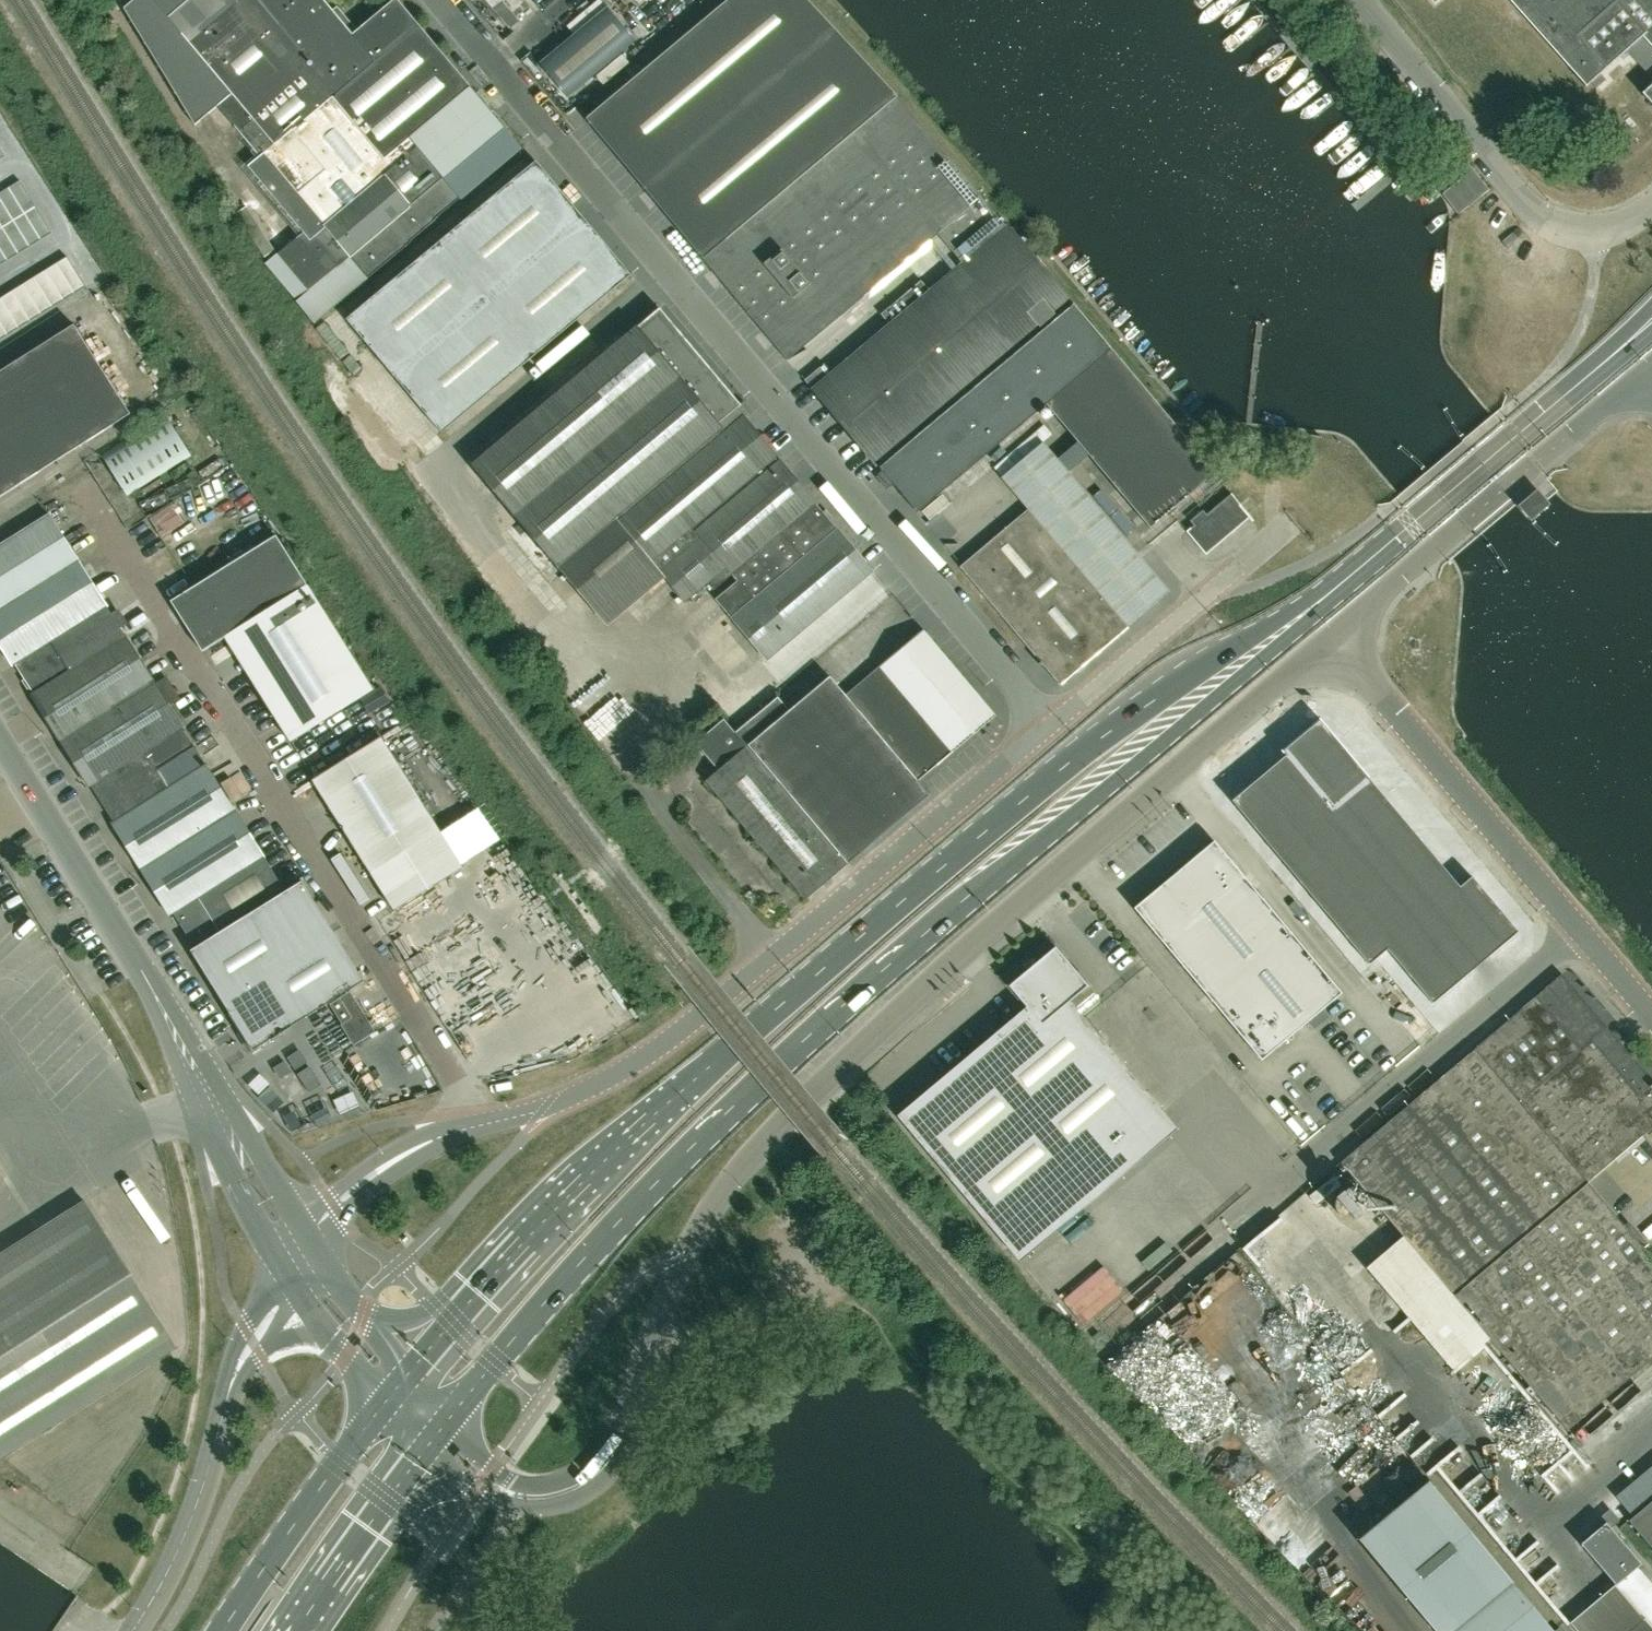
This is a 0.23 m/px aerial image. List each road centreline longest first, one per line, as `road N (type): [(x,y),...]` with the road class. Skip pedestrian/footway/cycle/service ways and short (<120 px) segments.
road 1 (primary): [(1320,600),(1208,658),(1131,711),(952,858),(583,1186),(397,1388)]
road 2 (primary): [(435,1433),(580,1261),(728,1109),(974,894),(1231,686),(1320,600)]
road 3 (unclassified): [(1330,641),(871,1031),(737,1170),(683,1254),(612,1458),(577,1488),(519,1497)]
road 4 (unclassified): [(1047,727),(440,0)]
road 5 (unclassified): [(481,1125),(87,494)]
road 6 (unclassified): [(1113,1325),(1581,931)]
road 7 (unclassified): [(288,1242),(142,971),(0,741)]
road 8 (unclassified): [(1650,372),(1330,641)]
road 9 (unclassified): [(135,1630),(188,1528),(242,1361),(276,1313),(313,1283)]
road 10 (primary): [(1320,600),(1622,348)]
road 11 (unclassified): [(1581,931),(1330,641)]
road 12 (unclassified): [(769,959),(1047,727)]
road 13 (unclassified): [(1602,228),(1536,216),(1353,0)]
road 14 (unclassified): [(481,1125),(604,1082),(769,959)]
road 15 (unclassified): [(1047,727),(1289,526)]
road 16 (primary): [(397,1388),(226,1630)]
road 17 (primary): [(295,1630),(435,1433)]
road 18 (unclassified): [(288,1242),(383,1165),(481,1125)]
road 19 (unclassified): [(769,959),(658,802)]
road 20 (unclassified): [(432,1630),(519,1497)]
road 21 (unclassified): [(397,1388),(313,1283)]

